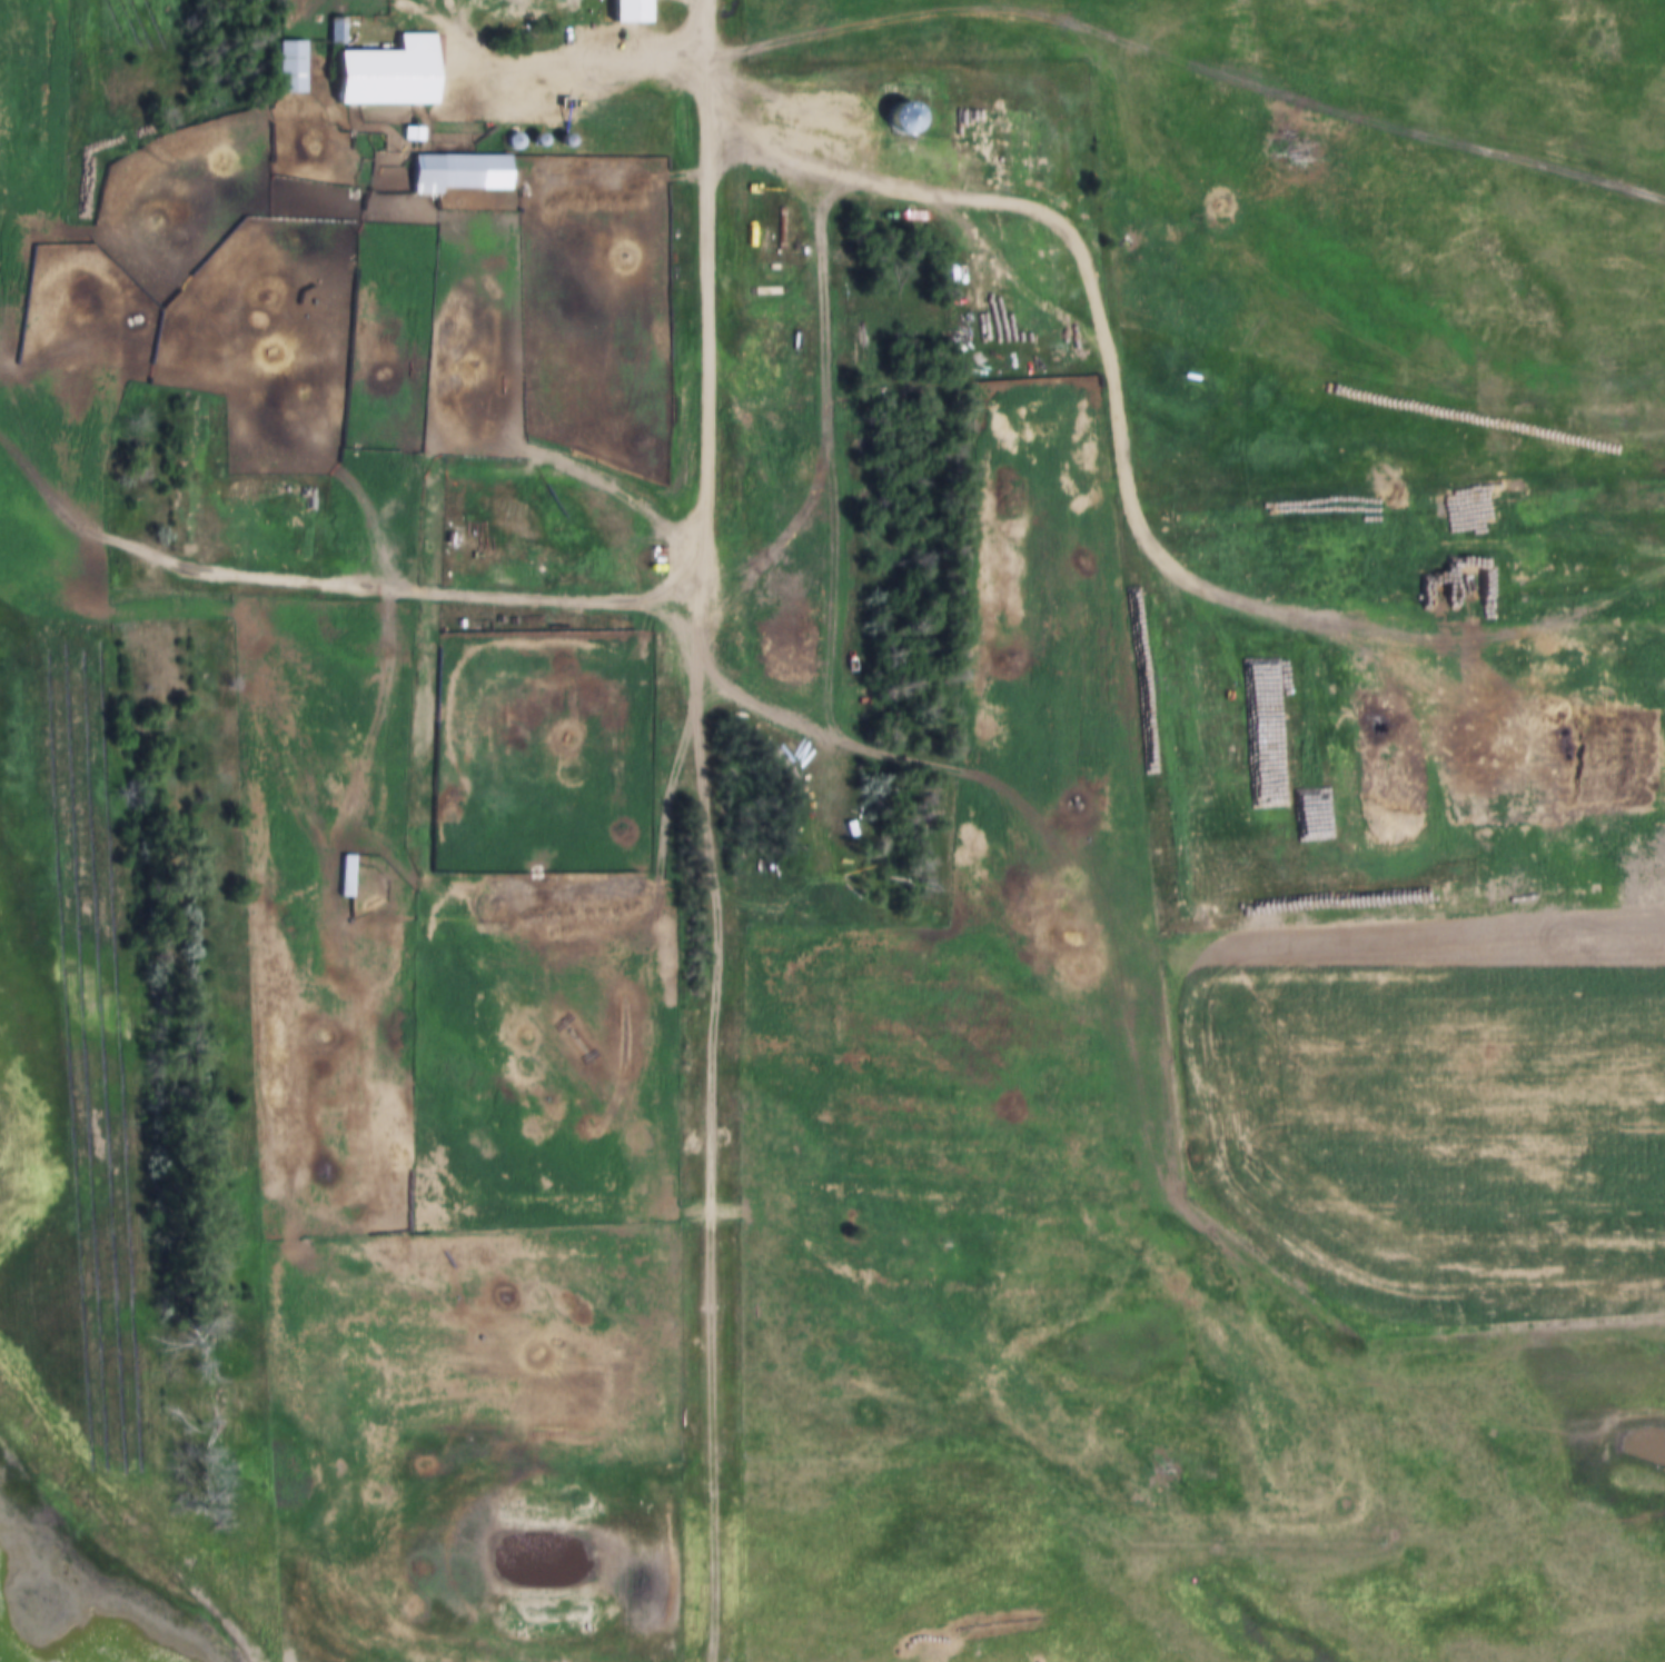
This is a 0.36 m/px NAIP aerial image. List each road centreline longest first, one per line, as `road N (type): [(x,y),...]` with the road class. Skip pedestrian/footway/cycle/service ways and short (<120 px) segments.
road 1 (track): [(714,1661),(711,593)]
road 2 (track): [(710,72),(737,89),(780,96),(896,61),(922,63),(942,68),(1010,84),(1031,99),(1060,136),(1074,181),(1084,329),(1076,336),(1038,339),(1003,300),(1003,178),(980,119),(942,68)]
road 3 (track): [(457,70),(444,101),(335,94),(221,130),(117,176),(69,293),(0,421)]

